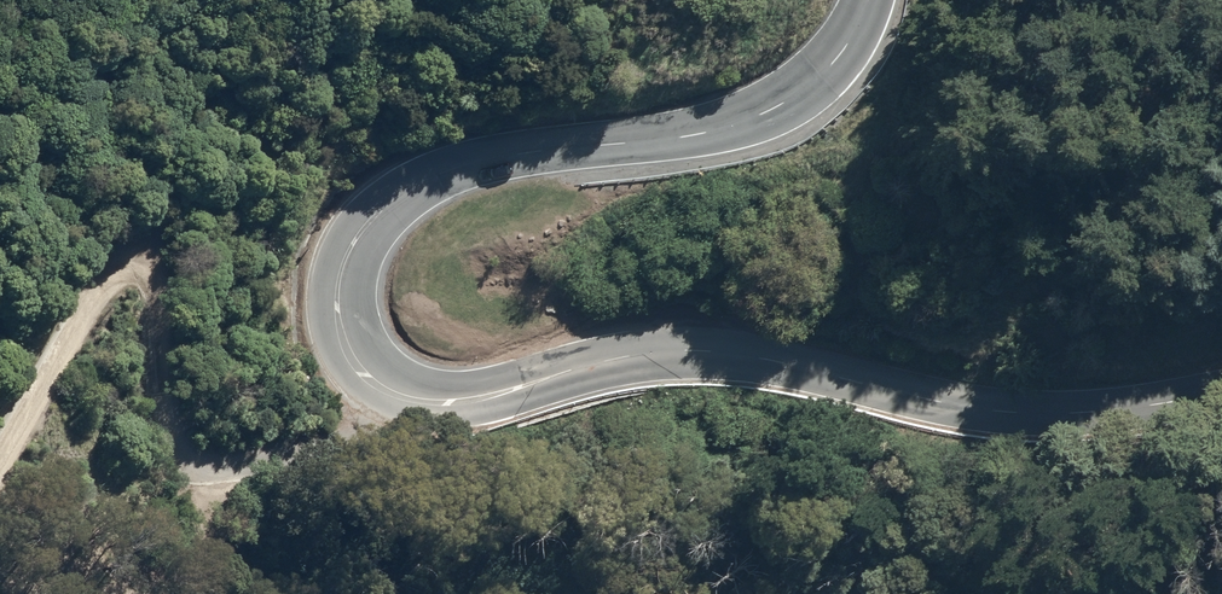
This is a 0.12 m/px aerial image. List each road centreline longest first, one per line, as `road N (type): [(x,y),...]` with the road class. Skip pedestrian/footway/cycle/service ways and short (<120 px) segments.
road 1 (secondary): [(1221,392),(1100,410),(999,411),(743,353),(679,349),(611,357),(479,398),(428,401),(379,387),(352,361),(336,314),(339,271),(349,242),(386,205),(462,165),(688,135),(748,119),(828,70),(868,0)]
road 2 (track): [(225,461),(195,593)]

